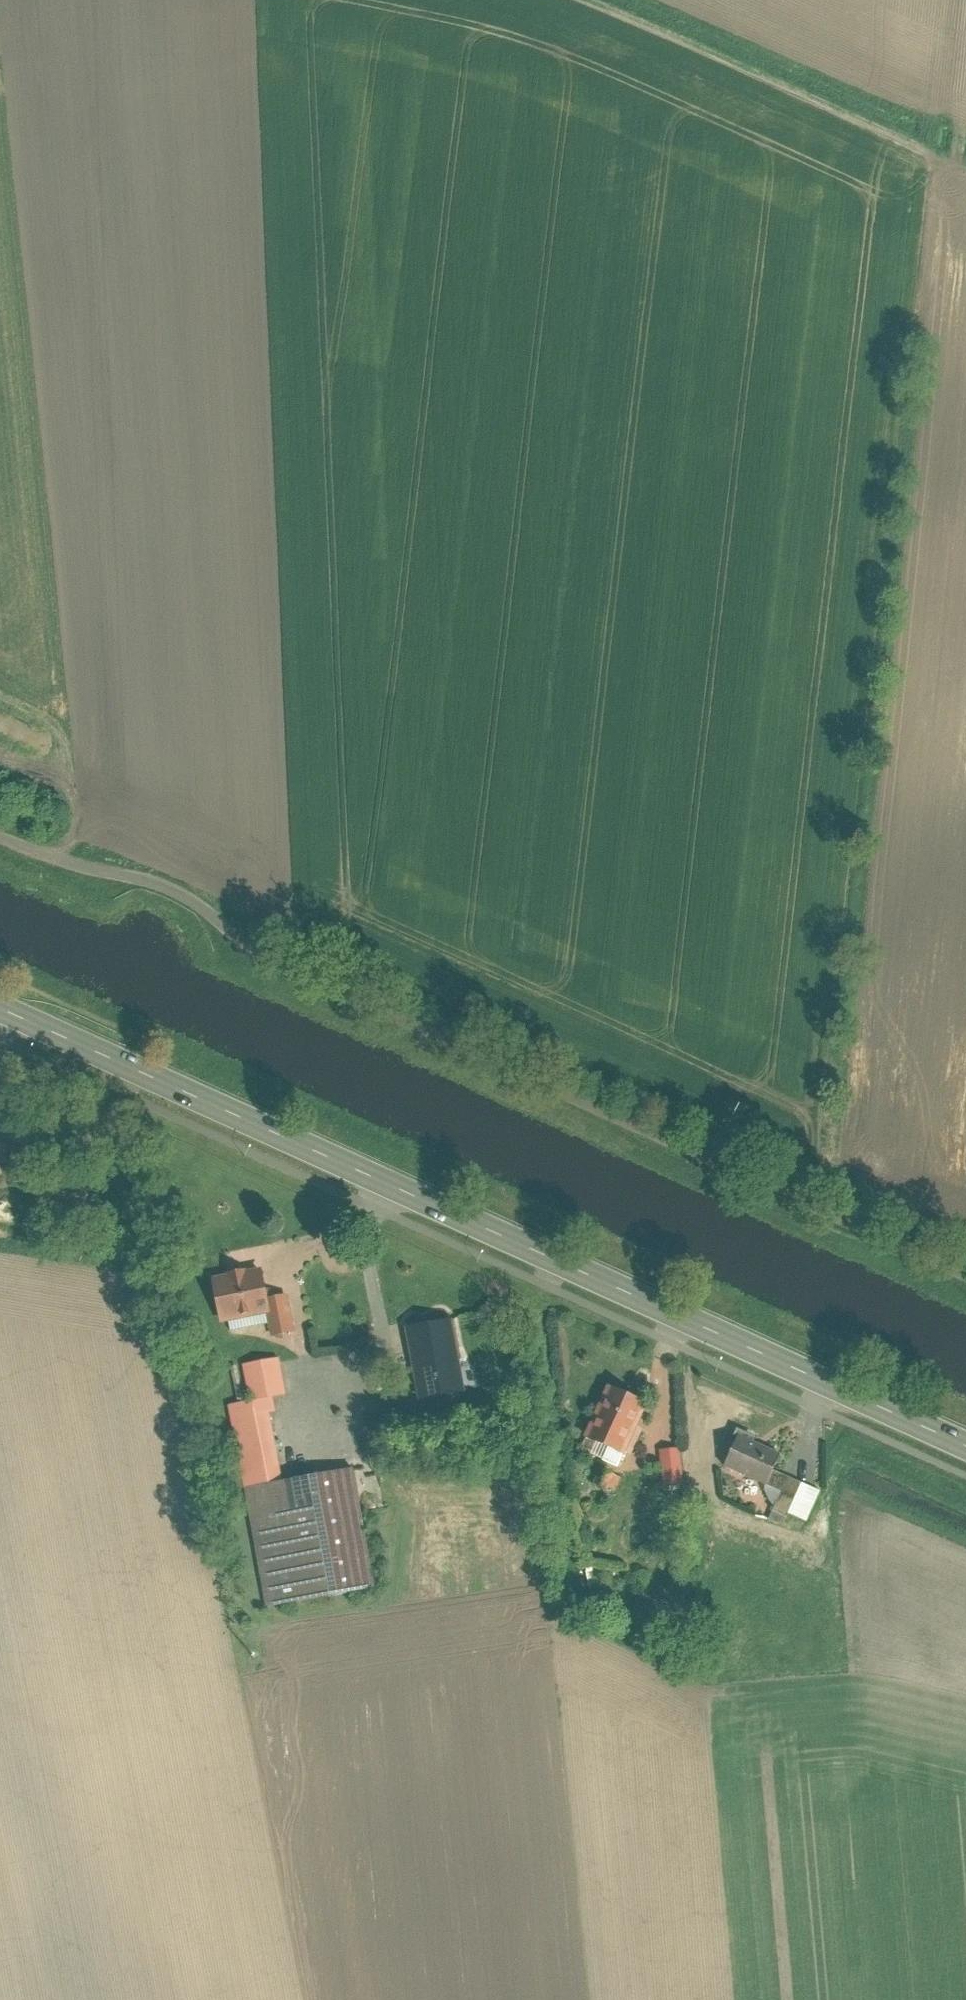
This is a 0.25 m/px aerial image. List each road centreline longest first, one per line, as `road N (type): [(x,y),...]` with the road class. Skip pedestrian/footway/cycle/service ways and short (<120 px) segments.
road 1 (unclassified): [(0,815),(965,1256)]
road 2 (primary): [(0,1007),(965,1445)]

